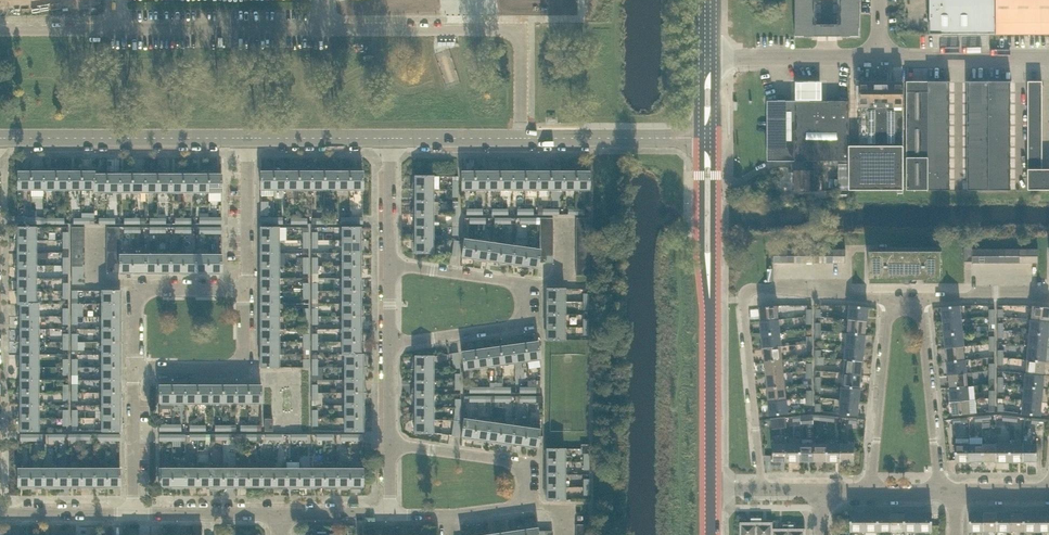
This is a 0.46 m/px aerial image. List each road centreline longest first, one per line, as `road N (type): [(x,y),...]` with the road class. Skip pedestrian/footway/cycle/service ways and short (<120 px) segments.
road 1 (tertiary): [(712,490),(708,141)]
road 2 (residential): [(762,490),(746,292),(892,299)]
road 3 (residential): [(385,348),(517,325),(530,302),(517,281),(385,255)]
road 4 (residential): [(386,514),(506,507),(519,504),(528,486),(517,462),(386,443)]
road 5 (residential): [(523,140),(520,33),(323,30)]
road 6 (residential): [(0,139),(246,139)]
road 7 (residential): [(943,492),(922,299)]
road 8 (residential): [(867,491),(892,299)]
road 9 (residential): [(133,369),(248,368),(247,290)]
road 10 (residential): [(523,140),(708,141)]
road 11 (unclassified): [(708,53),(885,55)]
road 12 (unclassified): [(885,55),(1048,56)]
road 13 (residential): [(247,290),(246,139)]
road 14 (residential): [(132,511),(281,513)]
road 15 (residential): [(132,511),(133,369)]
road 16 (residential): [(246,139),(385,140)]
road 17 (residential): [(385,140),(523,140)]
road 18 (residential): [(0,509),(132,511)]
road 19 (residential): [(922,299),(1048,298)]

